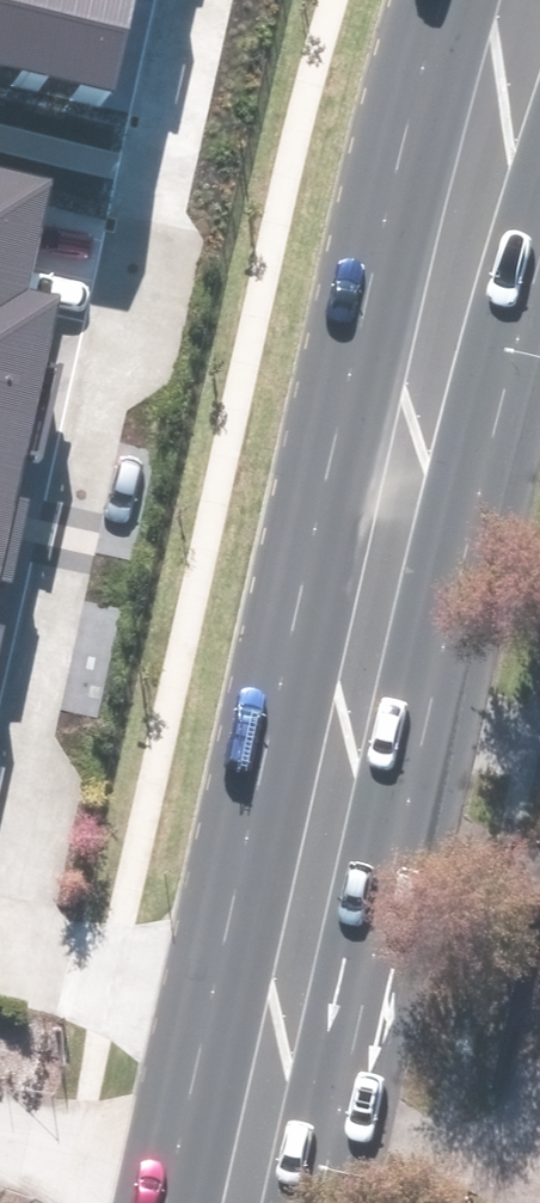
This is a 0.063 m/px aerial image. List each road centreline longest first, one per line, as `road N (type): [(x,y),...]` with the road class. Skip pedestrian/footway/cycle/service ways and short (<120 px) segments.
road 1 (secondary): [(493,0),(452,82),(271,1013)]
road 2 (residential): [(208,0),(10,958)]
road 3 (residential): [(271,1013),(10,958)]
road 4 (secondary): [(271,1013),(240,1202)]

